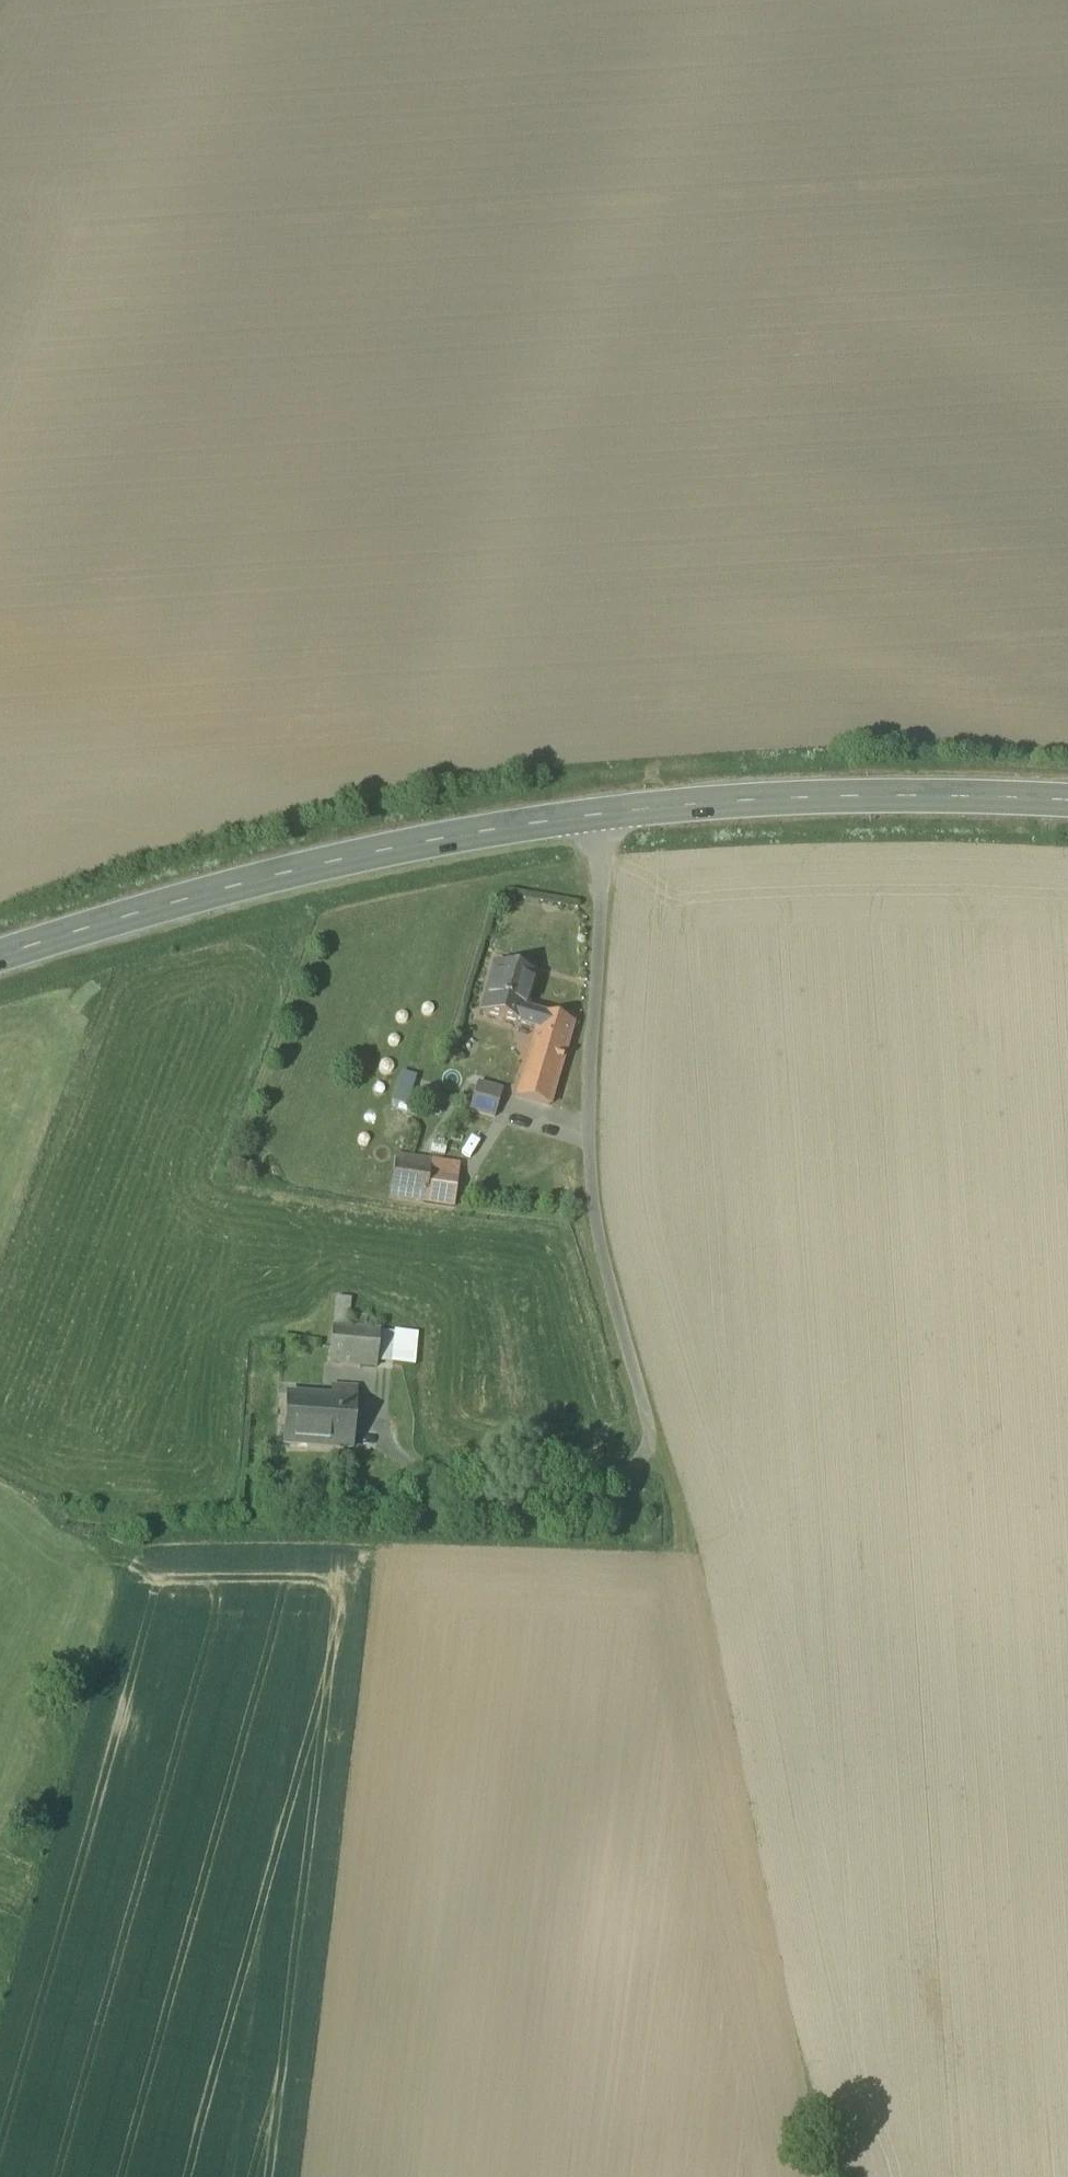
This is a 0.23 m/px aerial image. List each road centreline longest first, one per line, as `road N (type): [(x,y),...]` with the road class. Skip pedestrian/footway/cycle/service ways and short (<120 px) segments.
road 1 (secondary): [(0,955),(318,864),(462,834),(839,797),(1067,800)]

